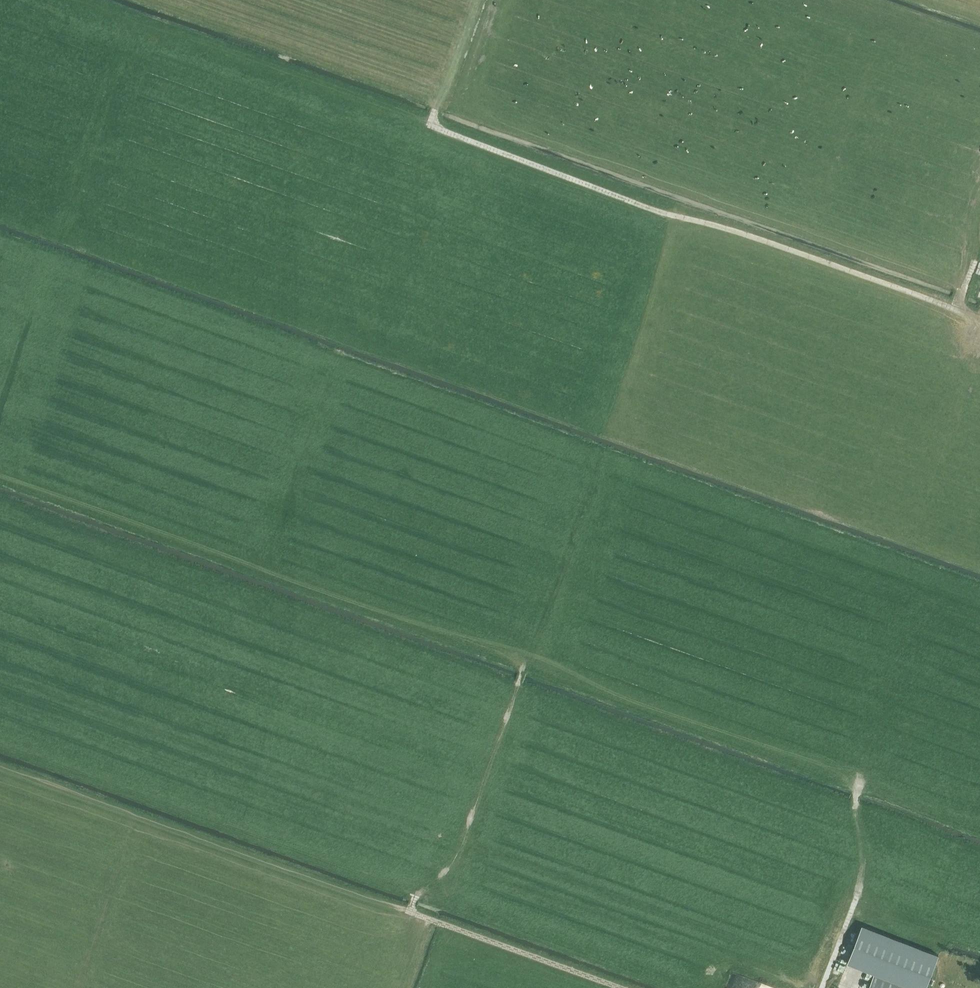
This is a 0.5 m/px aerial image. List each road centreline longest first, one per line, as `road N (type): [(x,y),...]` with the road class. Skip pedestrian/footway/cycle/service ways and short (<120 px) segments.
road 1 (track): [(435,109),(441,130),(979,316)]

